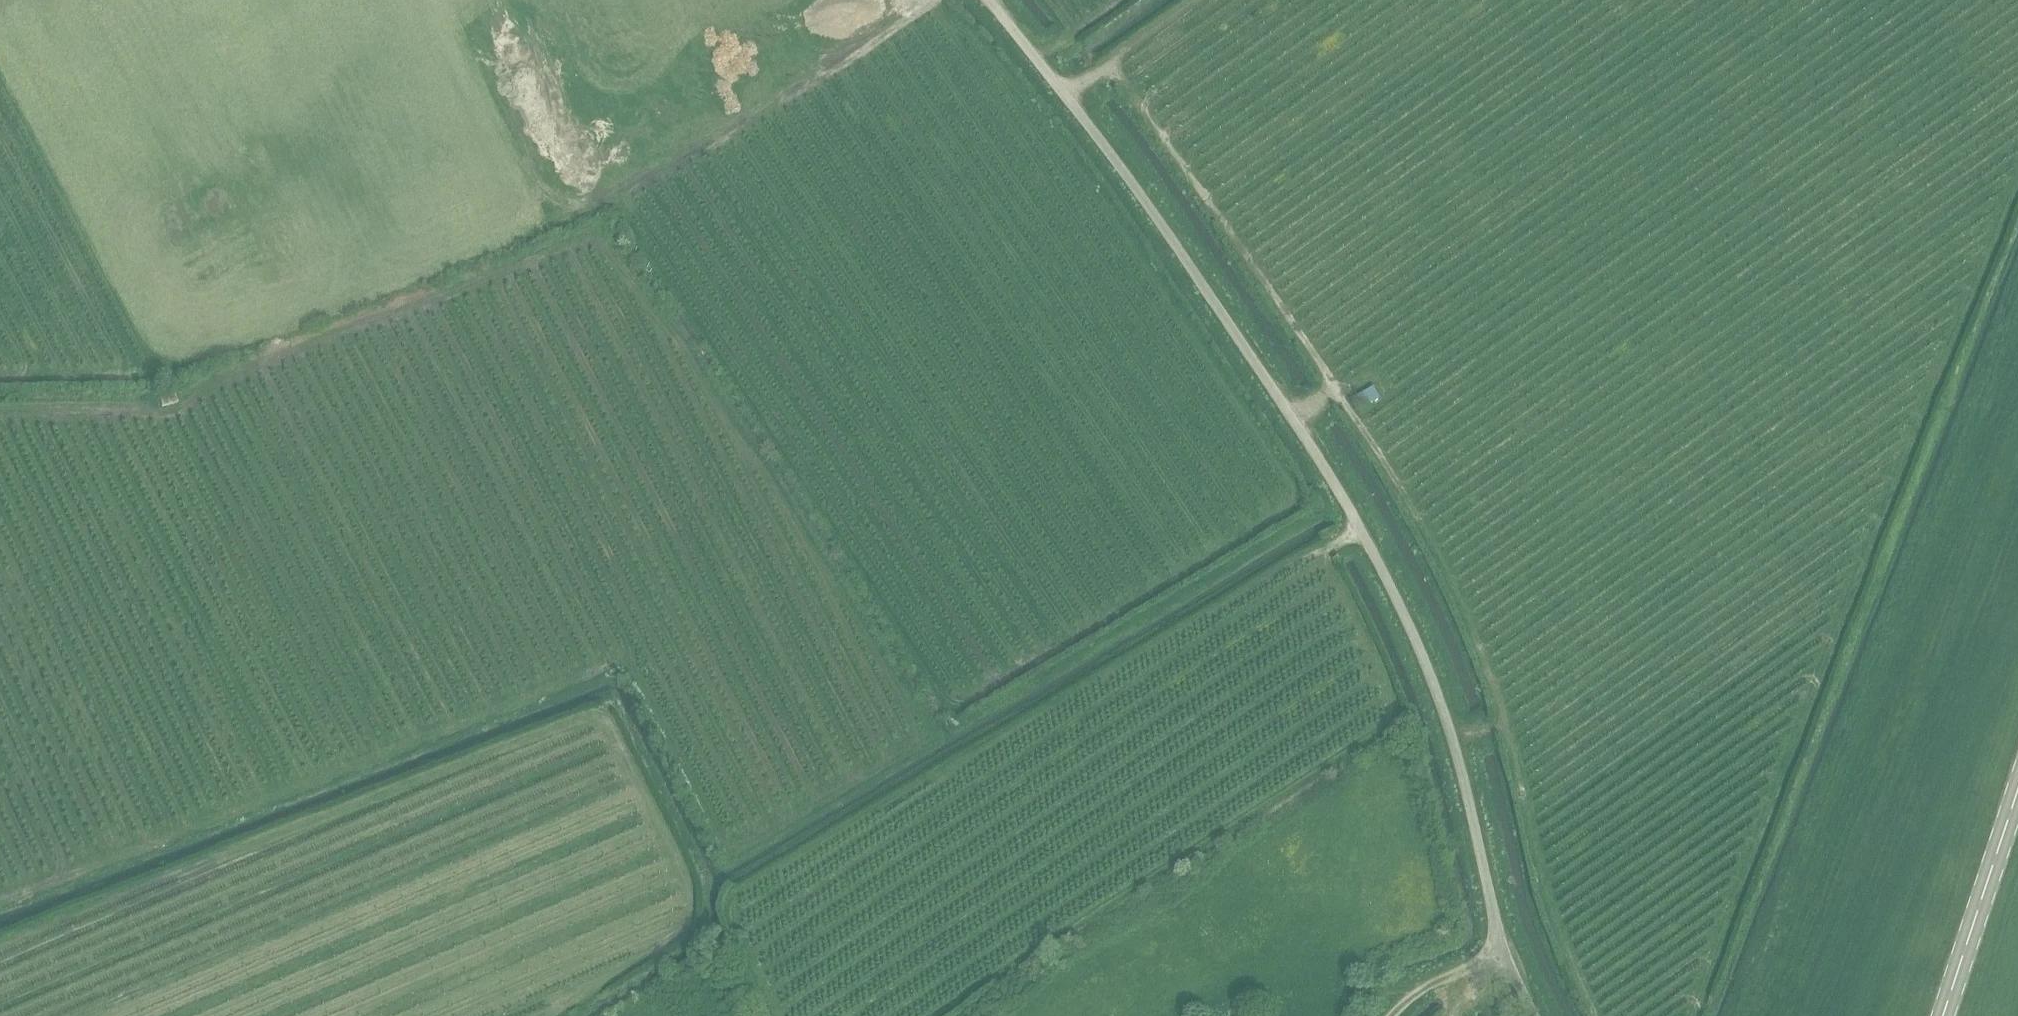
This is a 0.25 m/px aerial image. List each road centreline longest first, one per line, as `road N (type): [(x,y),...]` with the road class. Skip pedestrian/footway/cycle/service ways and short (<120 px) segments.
road 1 (unclassified): [(1535,1015),(1505,957),(1441,706),(1361,529),(1176,244),(988,0)]
road 2 (secondary): [(2017,787),(1942,1015)]
road 3 (track): [(1391,1015),(1427,990),(1505,957)]

